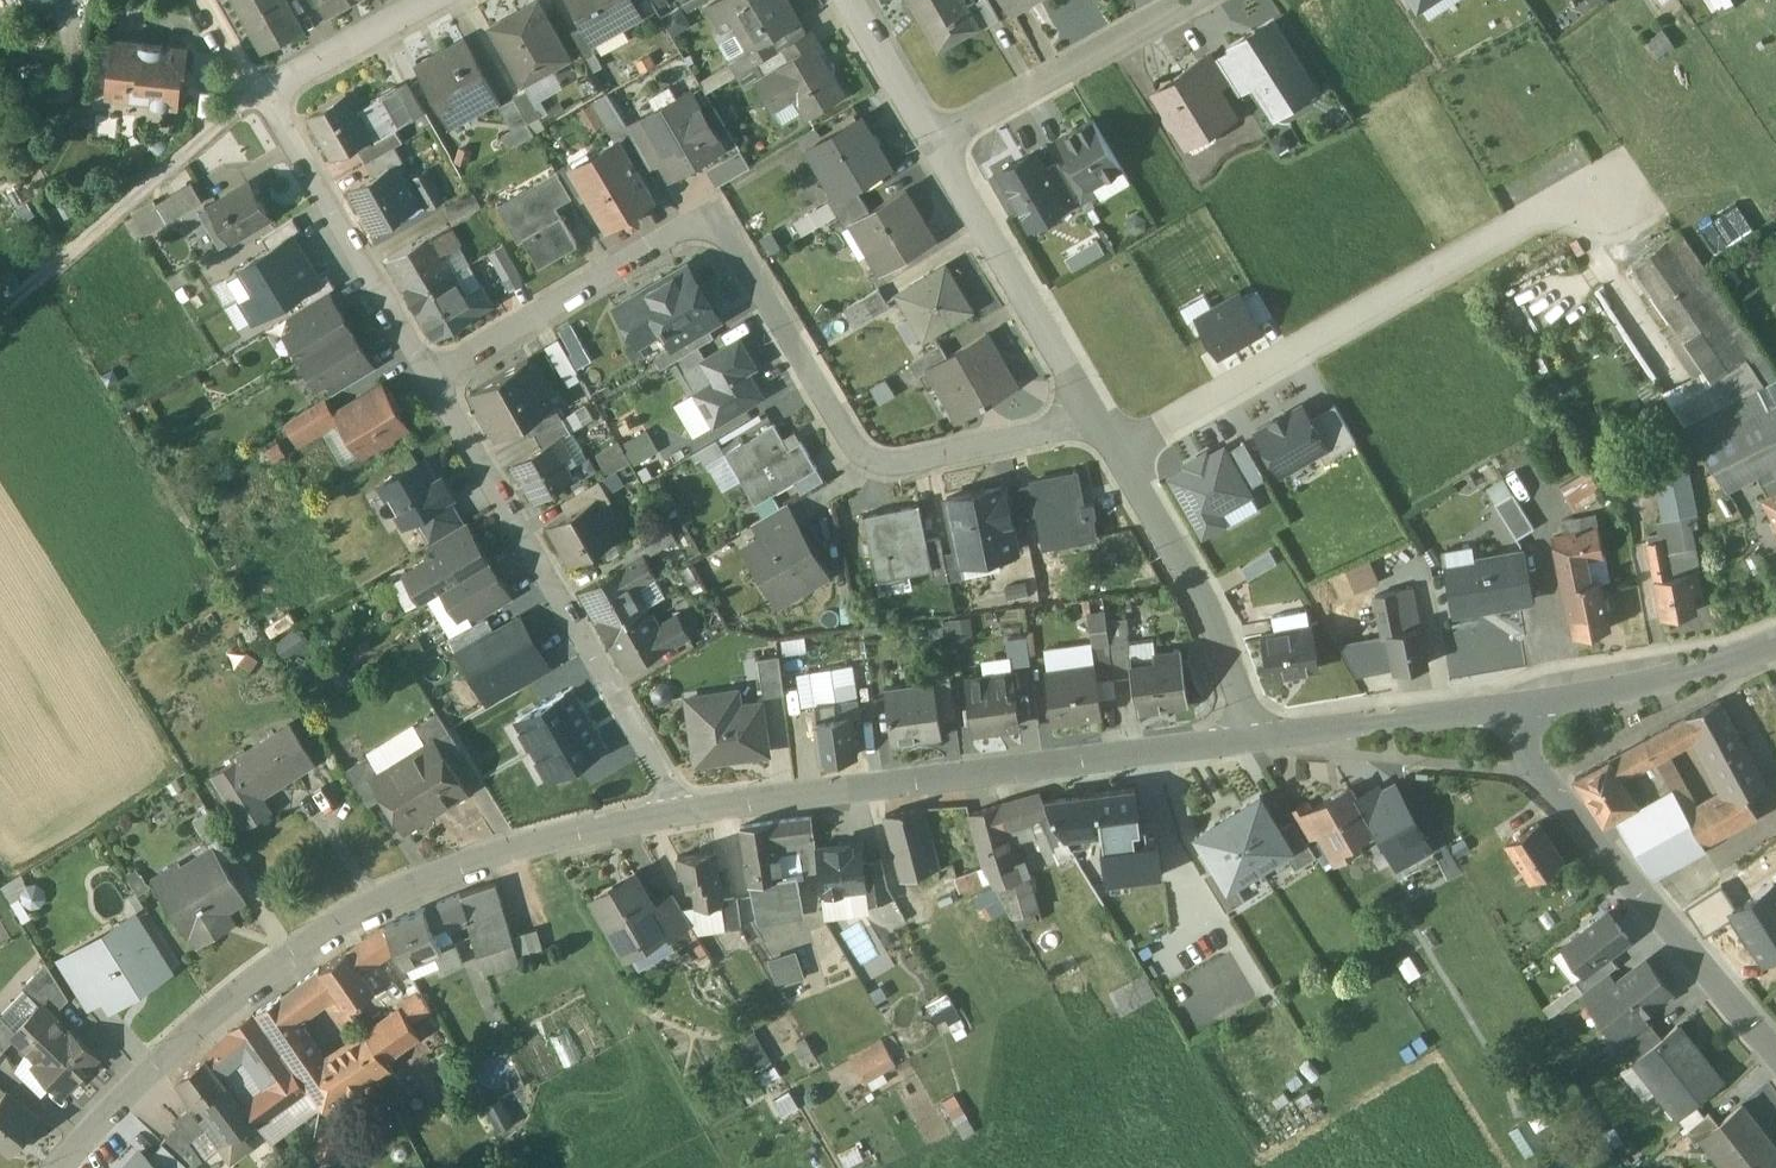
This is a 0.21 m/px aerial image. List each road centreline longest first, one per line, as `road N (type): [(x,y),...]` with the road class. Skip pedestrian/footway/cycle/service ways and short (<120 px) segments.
road 1 (residential): [(1106,449),(911,495),(891,491),(859,462),(738,260),(702,239),(433,387)]
road 2 (residential): [(70,1167),(174,1057),(289,968),(409,905),(537,854),(683,828)]
road 3 (residential): [(683,828),(1255,752)]
road 4 (residential): [(433,387),(268,100),(443,0)]
road 5 (residential): [(683,828),(433,387)]
road 6 (residential): [(1518,724),(1543,799),(1775,1073)]
road 7 (residential): [(938,151),(1106,449)]
road 8 (residential): [(1106,449),(1225,657),(1255,752)]
road 9 (residential): [(938,151),(1208,0)]
road 10 (residential): [(1518,724),(1650,704),(1775,658)]
road 11 (residential): [(1255,752),(1518,724)]
road 12 (residential): [(845,0),(938,151)]

